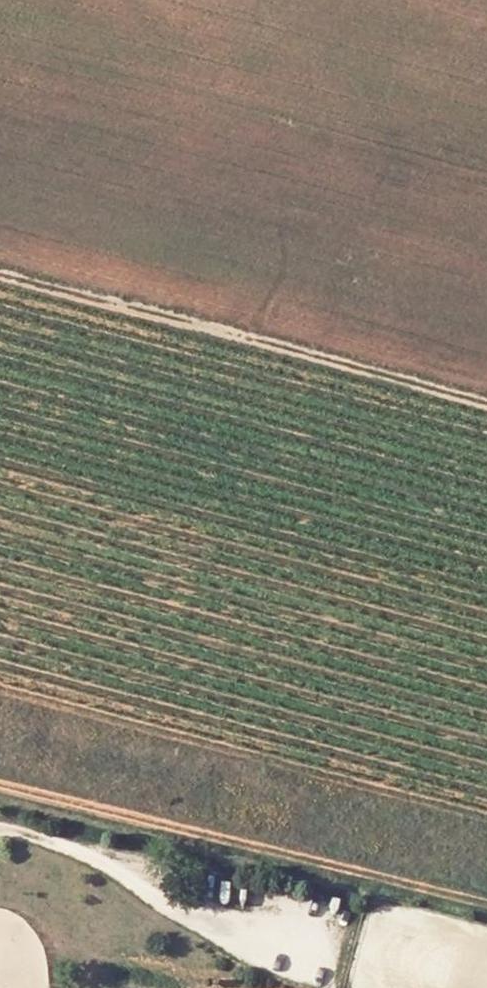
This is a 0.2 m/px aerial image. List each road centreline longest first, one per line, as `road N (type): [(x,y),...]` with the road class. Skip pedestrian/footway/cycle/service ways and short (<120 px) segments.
road 1 (track): [(0,275),(486,402)]
road 2 (track): [(0,783),(486,897)]

